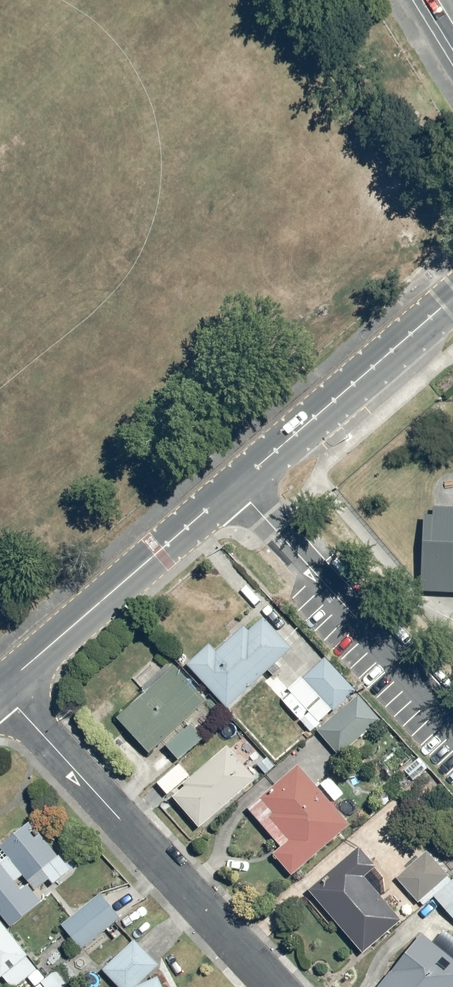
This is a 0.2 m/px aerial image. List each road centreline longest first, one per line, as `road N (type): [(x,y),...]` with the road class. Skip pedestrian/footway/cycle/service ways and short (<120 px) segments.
road 1 (residential): [(278,986),(2,686)]
road 2 (residential): [(452,724),(238,487)]
road 3 (secondary): [(2,686),(238,487)]
road 4 (secondary): [(238,487),(452,299)]

